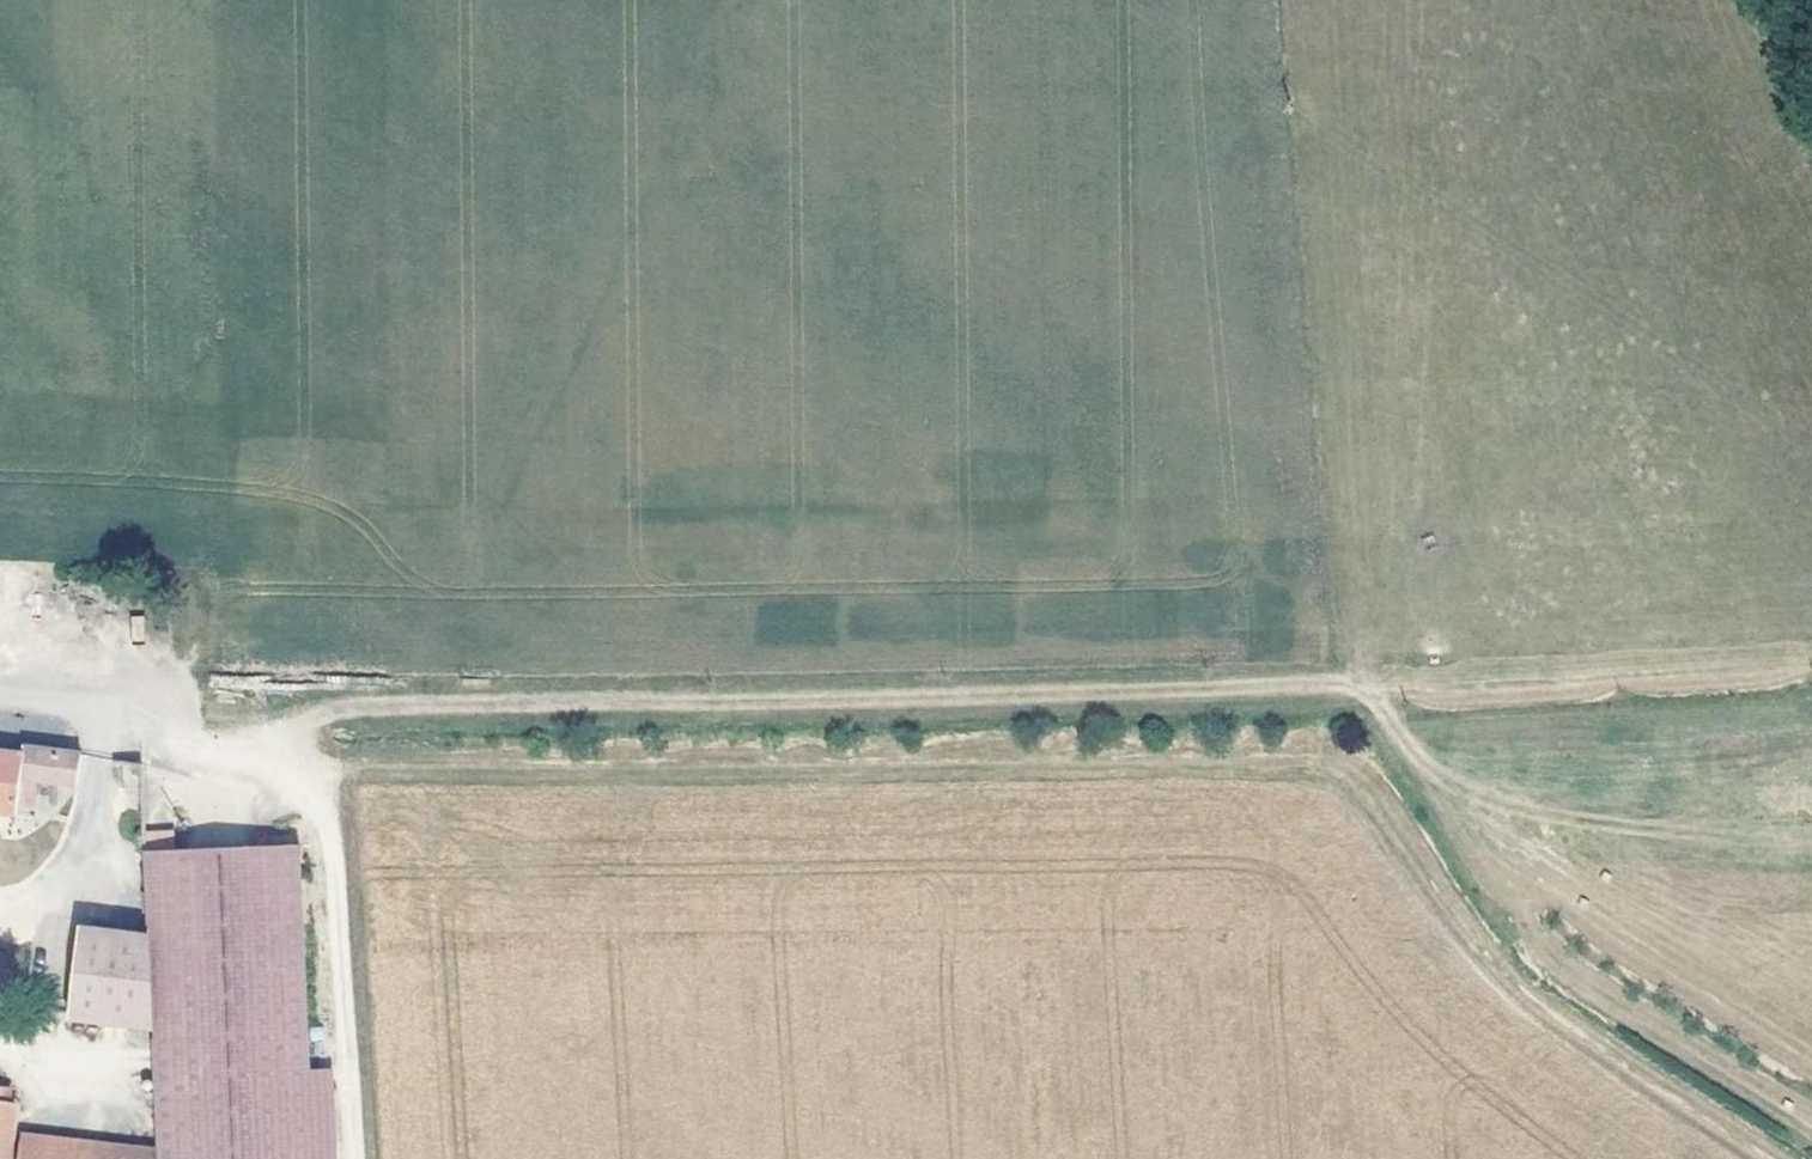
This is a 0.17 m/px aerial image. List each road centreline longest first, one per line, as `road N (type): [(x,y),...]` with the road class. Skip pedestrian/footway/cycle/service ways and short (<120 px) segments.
road 1 (unclassified): [(0,697),(127,716)]

